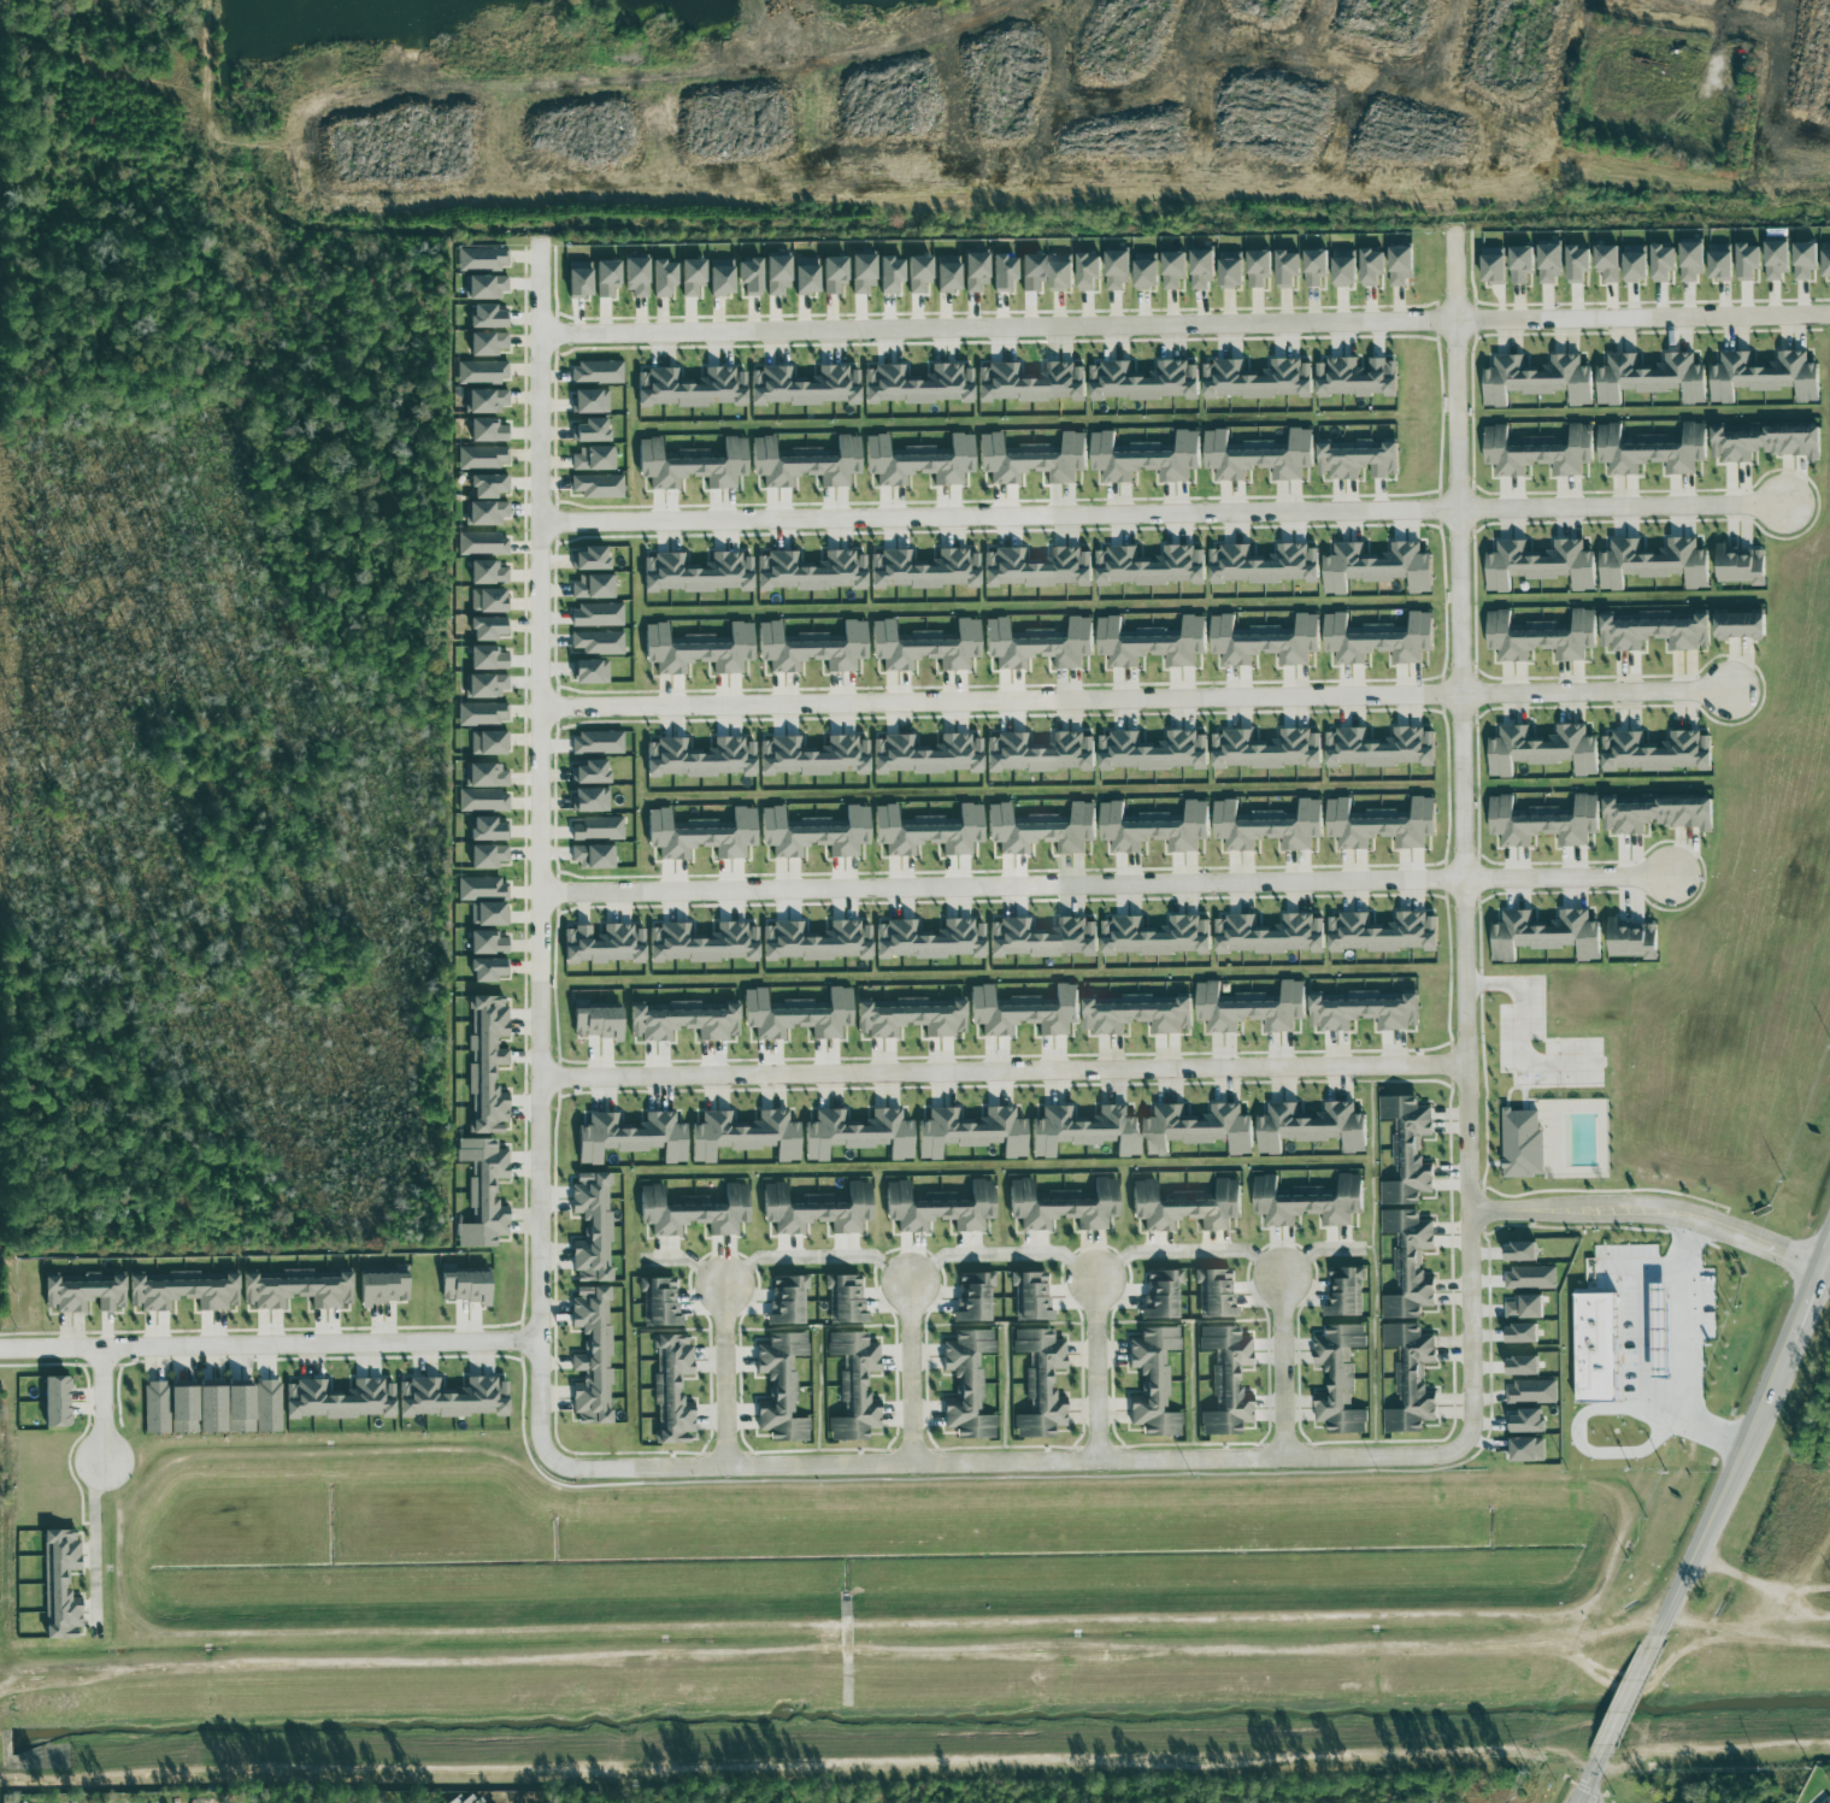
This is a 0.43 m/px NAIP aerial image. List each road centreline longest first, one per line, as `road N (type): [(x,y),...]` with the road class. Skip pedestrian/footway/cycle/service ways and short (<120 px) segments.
road 1 (residential): [(540,332),(1829,312)]
road 2 (residential): [(1785,501),(541,523)]
road 3 (residential): [(539,240),(543,895),(536,1426),(558,1461)]
road 4 (residential): [(1454,234),(1477,1404),(1470,1442)]
road 5 (residential): [(1730,693),(543,706)]
road 6 (residential): [(1466,1065),(541,1079)]
road 7 (residential): [(543,895),(1466,879)]
road 8 (residential): [(558,1461),(588,1469),(1099,1460),(1437,1453),(1470,1442)]
road 9 (track): [(1106,1518),(1169,1512),(1276,1528),(1391,1566),(1591,1654),(1669,1616),(1718,1683),(1829,1679)]
road 10 (residential): [(0,1343),(537,1338)]
road 11 (secondary): [(1660,1634),(1820,1271)]
road 12 (residential): [(1470,1209),(1702,1219),(1820,1271)]
road 13 (residential): [(1675,877),(1466,879)]
road 14 (residential): [(1096,1280),(1099,1460)]
road 15 (residential): [(1282,1275),(1284,1455)]
road 16 (residential): [(723,1285),(723,1465)]
road 17 (residential): [(910,1284),(914,1460)]
road 18 (residential): [(107,1465),(105,1342)]
road 19 (secondary): [(1607,1744),(1660,1634)]

